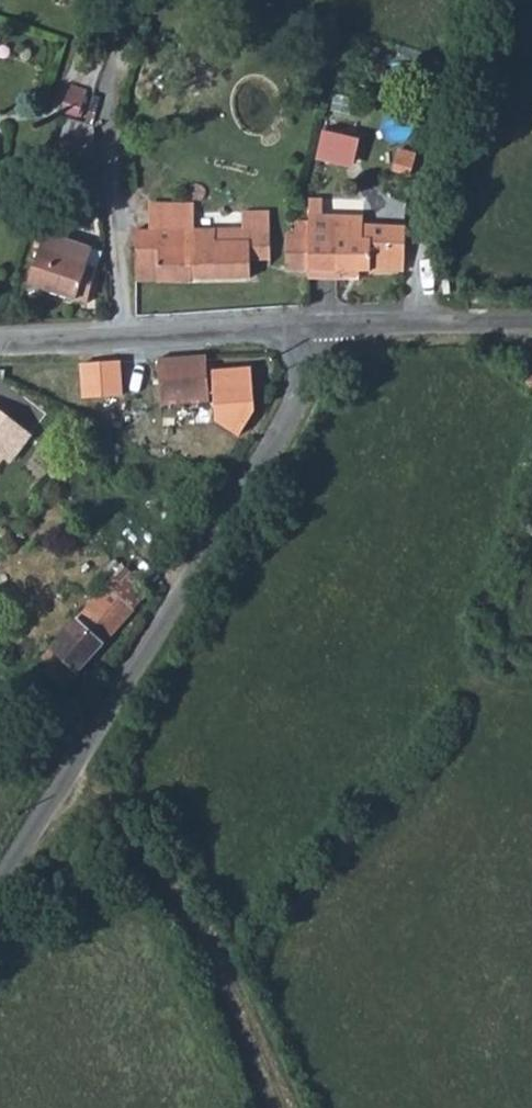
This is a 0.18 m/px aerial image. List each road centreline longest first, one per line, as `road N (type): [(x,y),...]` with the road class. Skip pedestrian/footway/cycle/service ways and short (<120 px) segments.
road 1 (unclassified): [(0,883),(251,477),(316,352),(316,326)]
road 2 (track): [(72,772),(172,866),(251,1006),(286,1107)]
road 3 (unclassified): [(0,344),(316,326)]
road 4 (unclassified): [(316,326),(531,321)]

